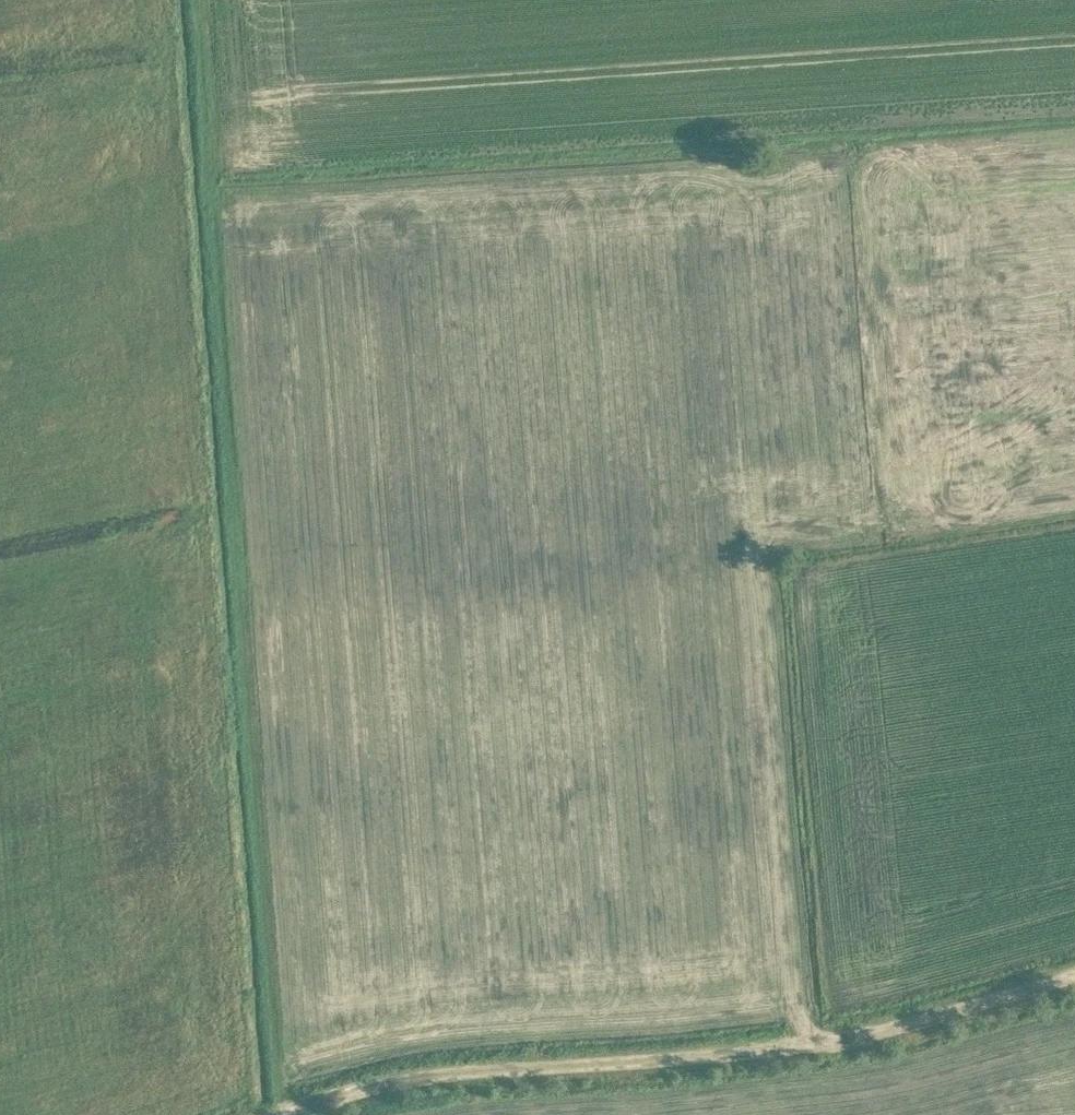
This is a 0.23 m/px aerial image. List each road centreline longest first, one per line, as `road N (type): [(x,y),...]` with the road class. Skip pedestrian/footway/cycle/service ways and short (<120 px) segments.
road 1 (track): [(299,1114),(408,1081),(746,1074),(861,1050),(1074,982)]

